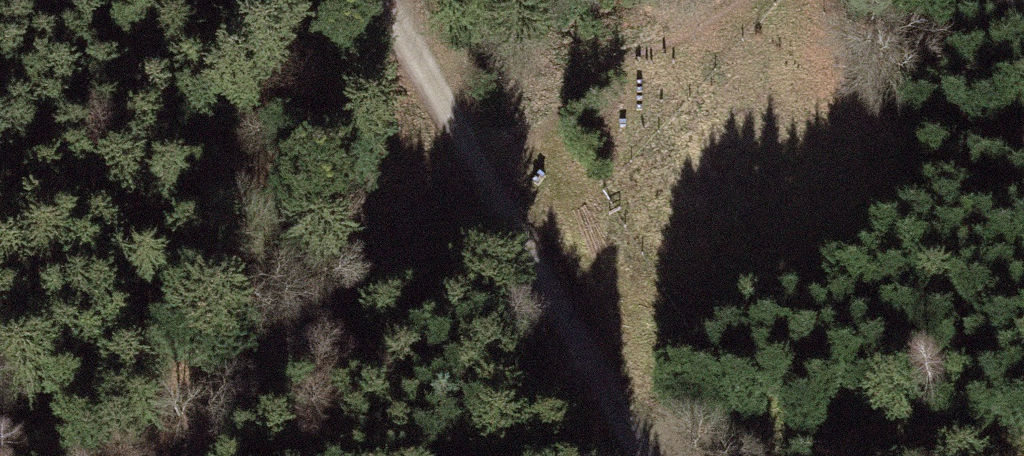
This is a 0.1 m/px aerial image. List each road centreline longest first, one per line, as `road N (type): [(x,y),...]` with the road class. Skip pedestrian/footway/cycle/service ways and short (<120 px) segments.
road 1 (track): [(195,455),(307,335),(477,173),(598,72),(701,0)]
road 2 (track): [(382,0),(645,455)]

